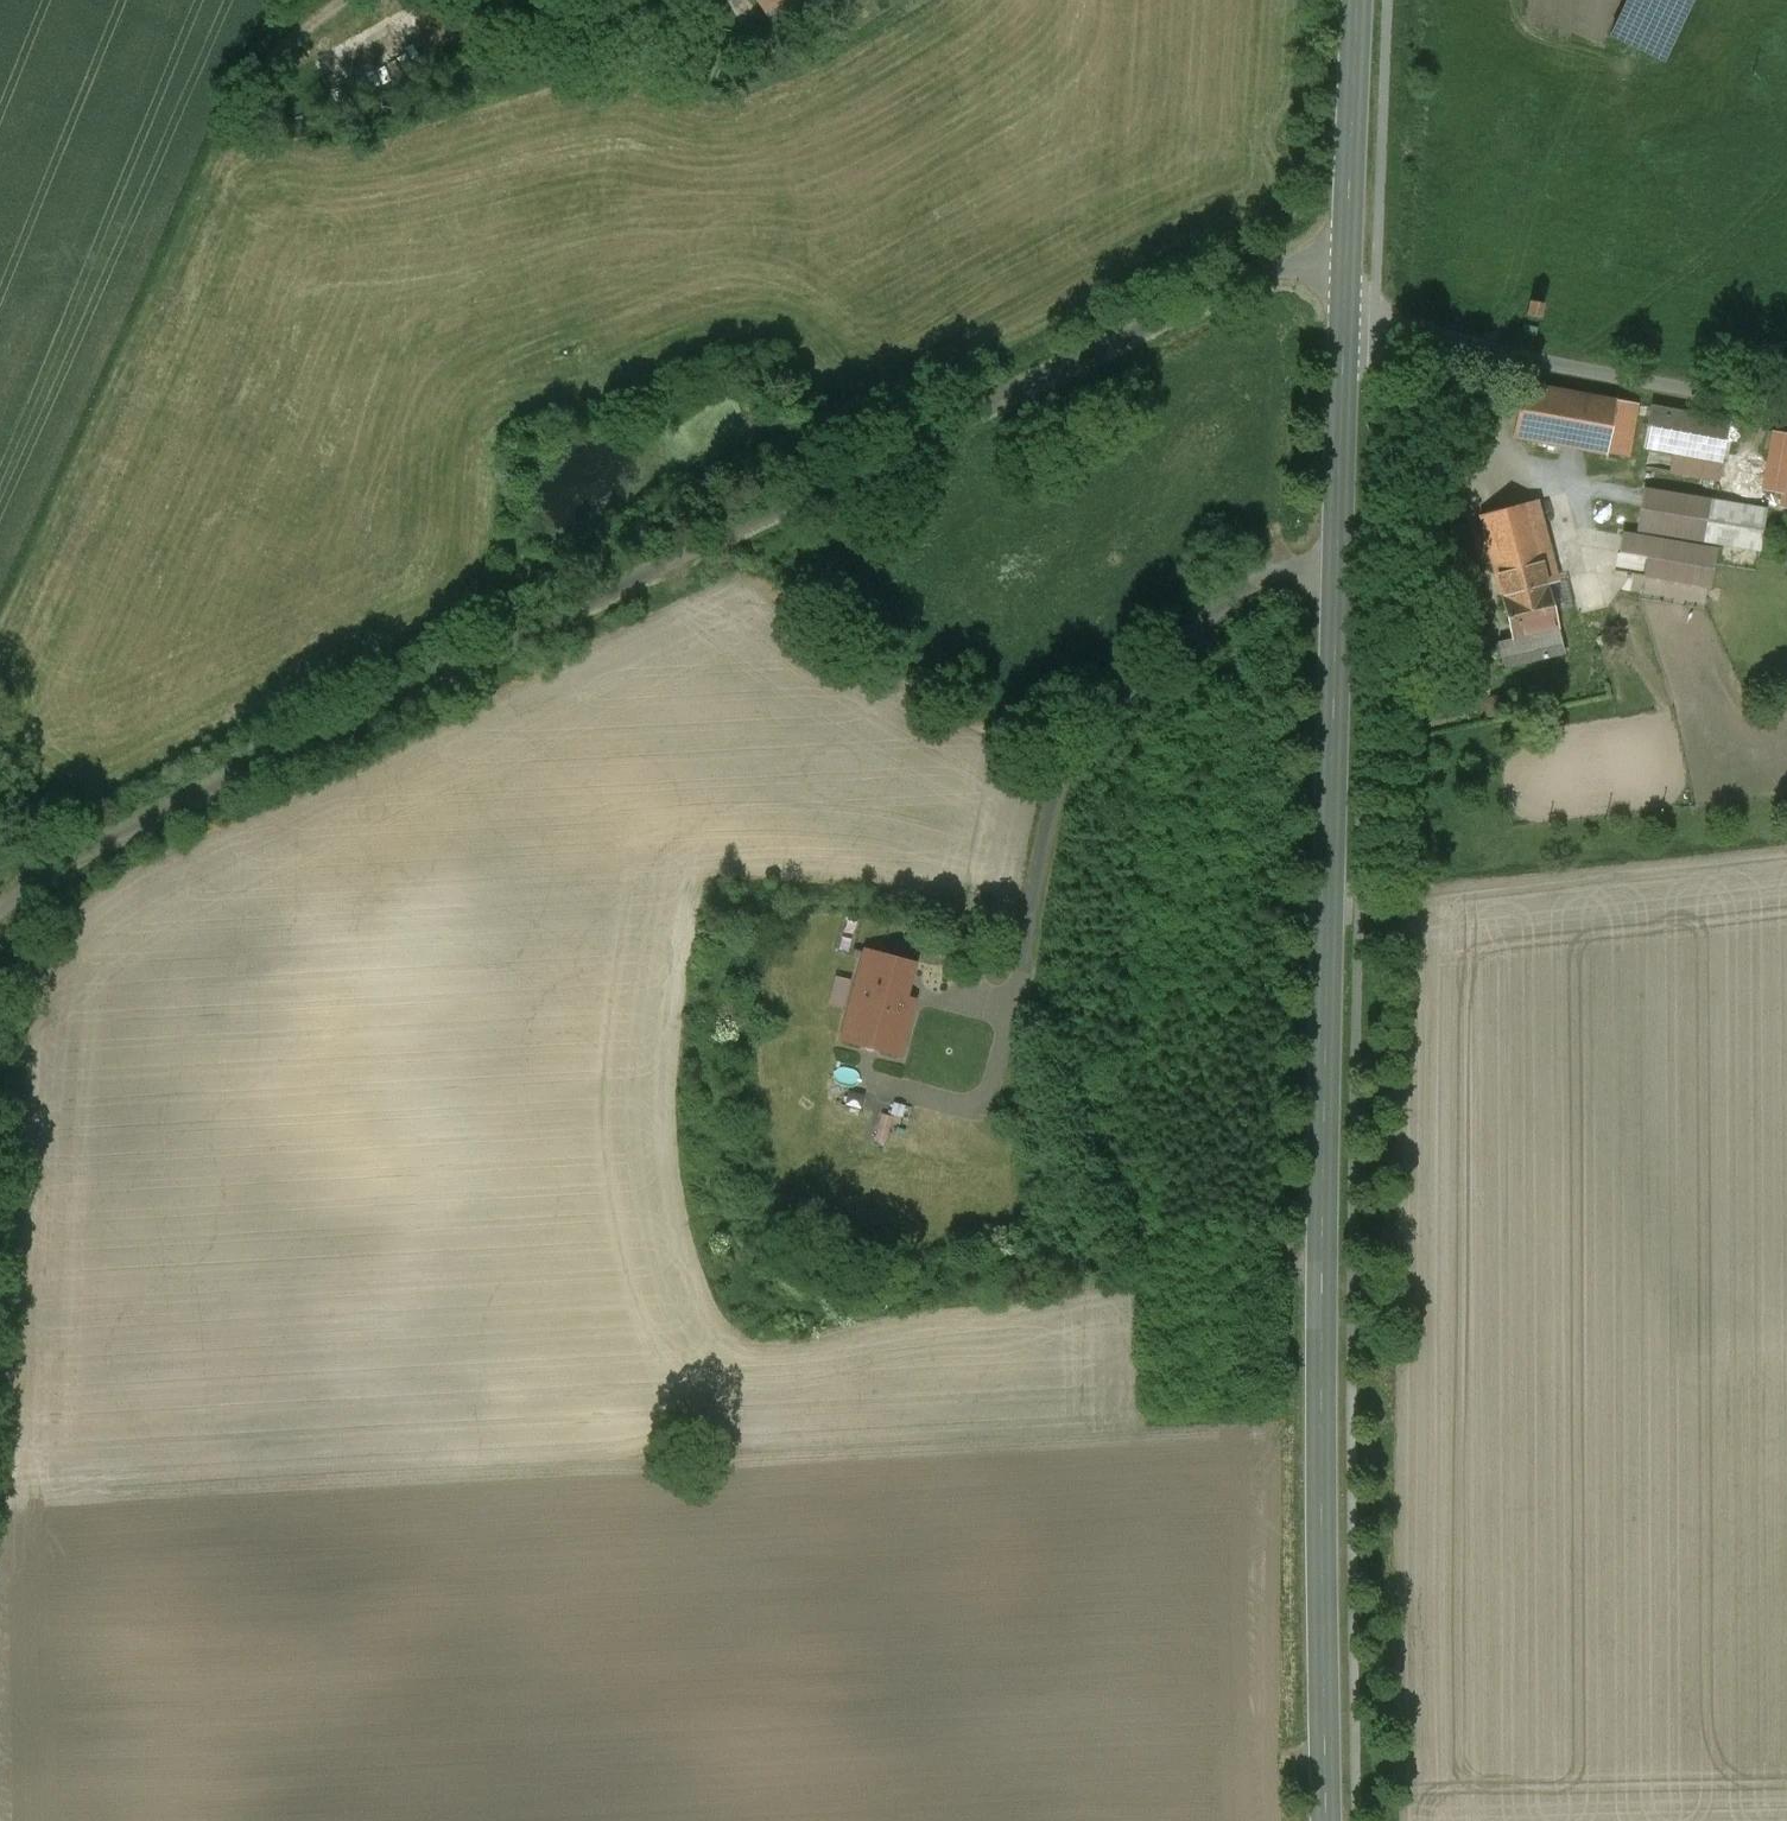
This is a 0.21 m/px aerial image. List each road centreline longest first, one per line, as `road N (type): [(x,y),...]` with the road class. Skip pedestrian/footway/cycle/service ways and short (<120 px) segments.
road 1 (secondary): [(1328,1820),(1323,1179),(1344,319)]
road 2 (unclassified): [(0,913),(86,851),(1150,327),(1284,270),(1347,266)]
road 3 (track): [(0,644),(250,84),(292,38),(350,0)]
road 4 (unclassified): [(1344,319),(1786,408)]
road 5 (secondary): [(1347,266),(1359,0)]

